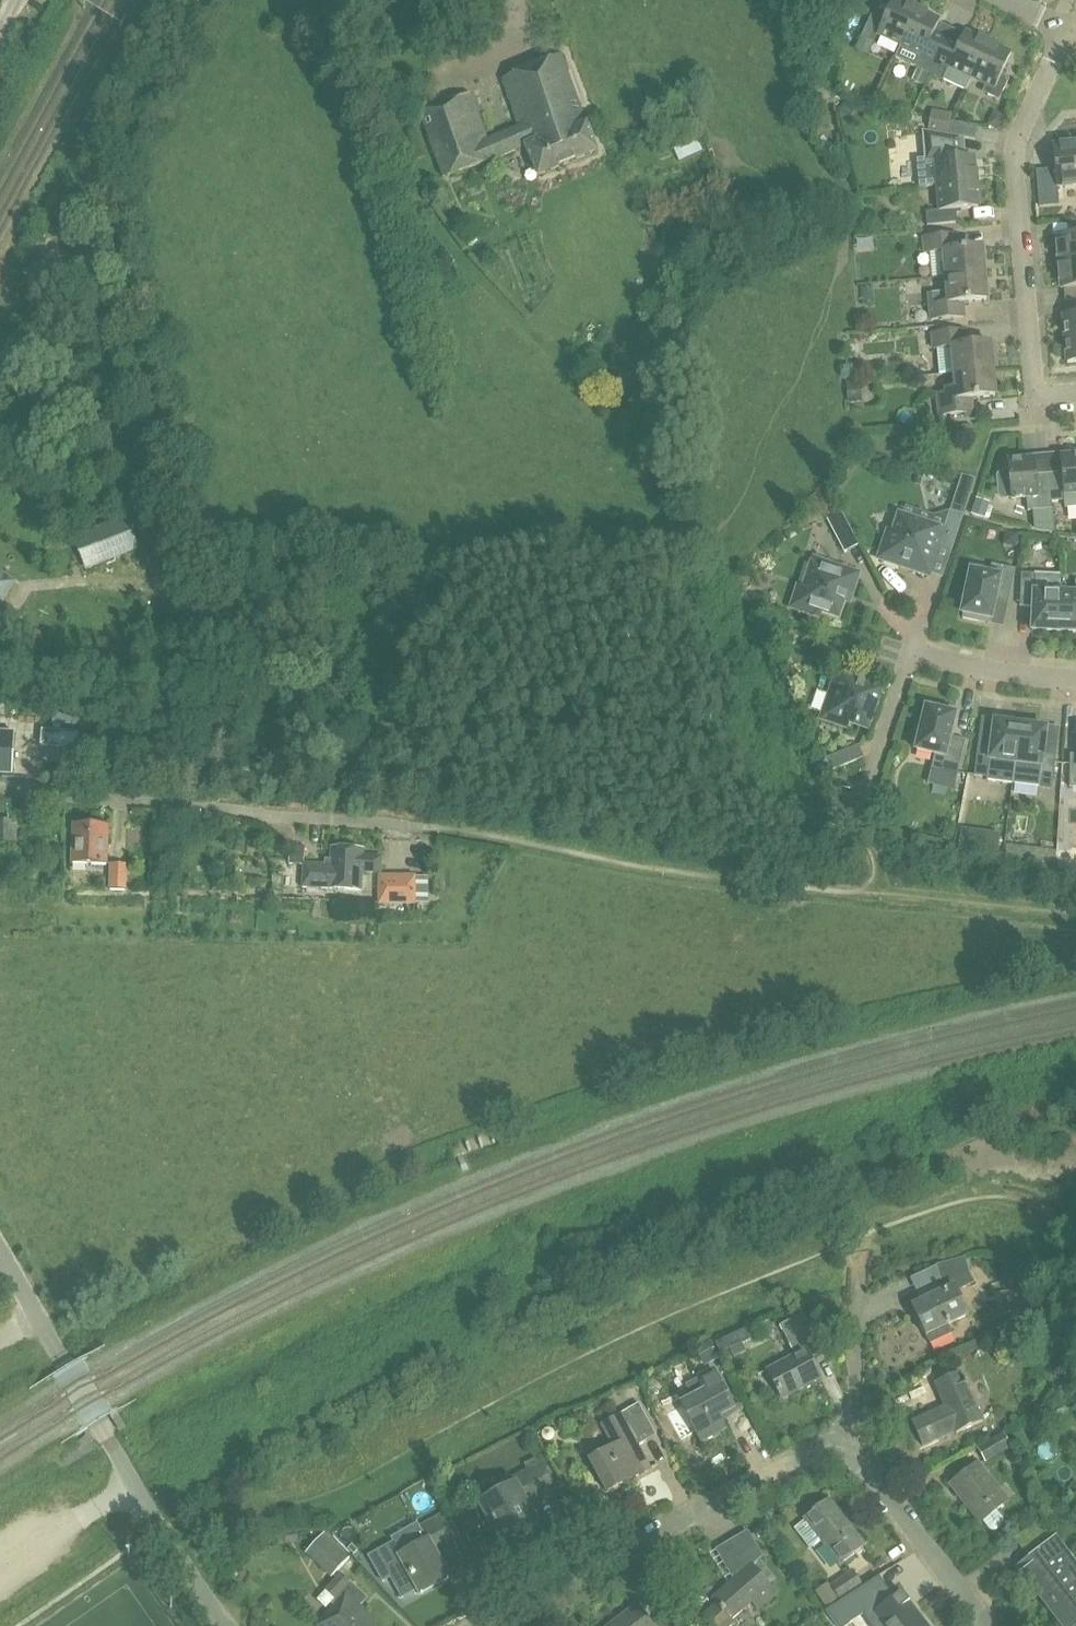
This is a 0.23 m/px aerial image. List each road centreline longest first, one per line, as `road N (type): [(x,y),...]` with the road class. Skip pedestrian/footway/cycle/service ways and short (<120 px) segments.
road 1 (unclassified): [(228,1625),(0,1250)]
road 2 (residential): [(0,791),(400,824)]
road 3 (residential): [(845,1446),(803,1458),(488,1625)]
road 4 (residential): [(1038,394),(1014,163),(1023,121),(1068,34)]
road 5 (residential): [(858,822),(911,652),(1075,681)]
road 6 (residential): [(985,1625),(845,1446)]
road 7 (residential): [(845,1446),(863,1264)]

